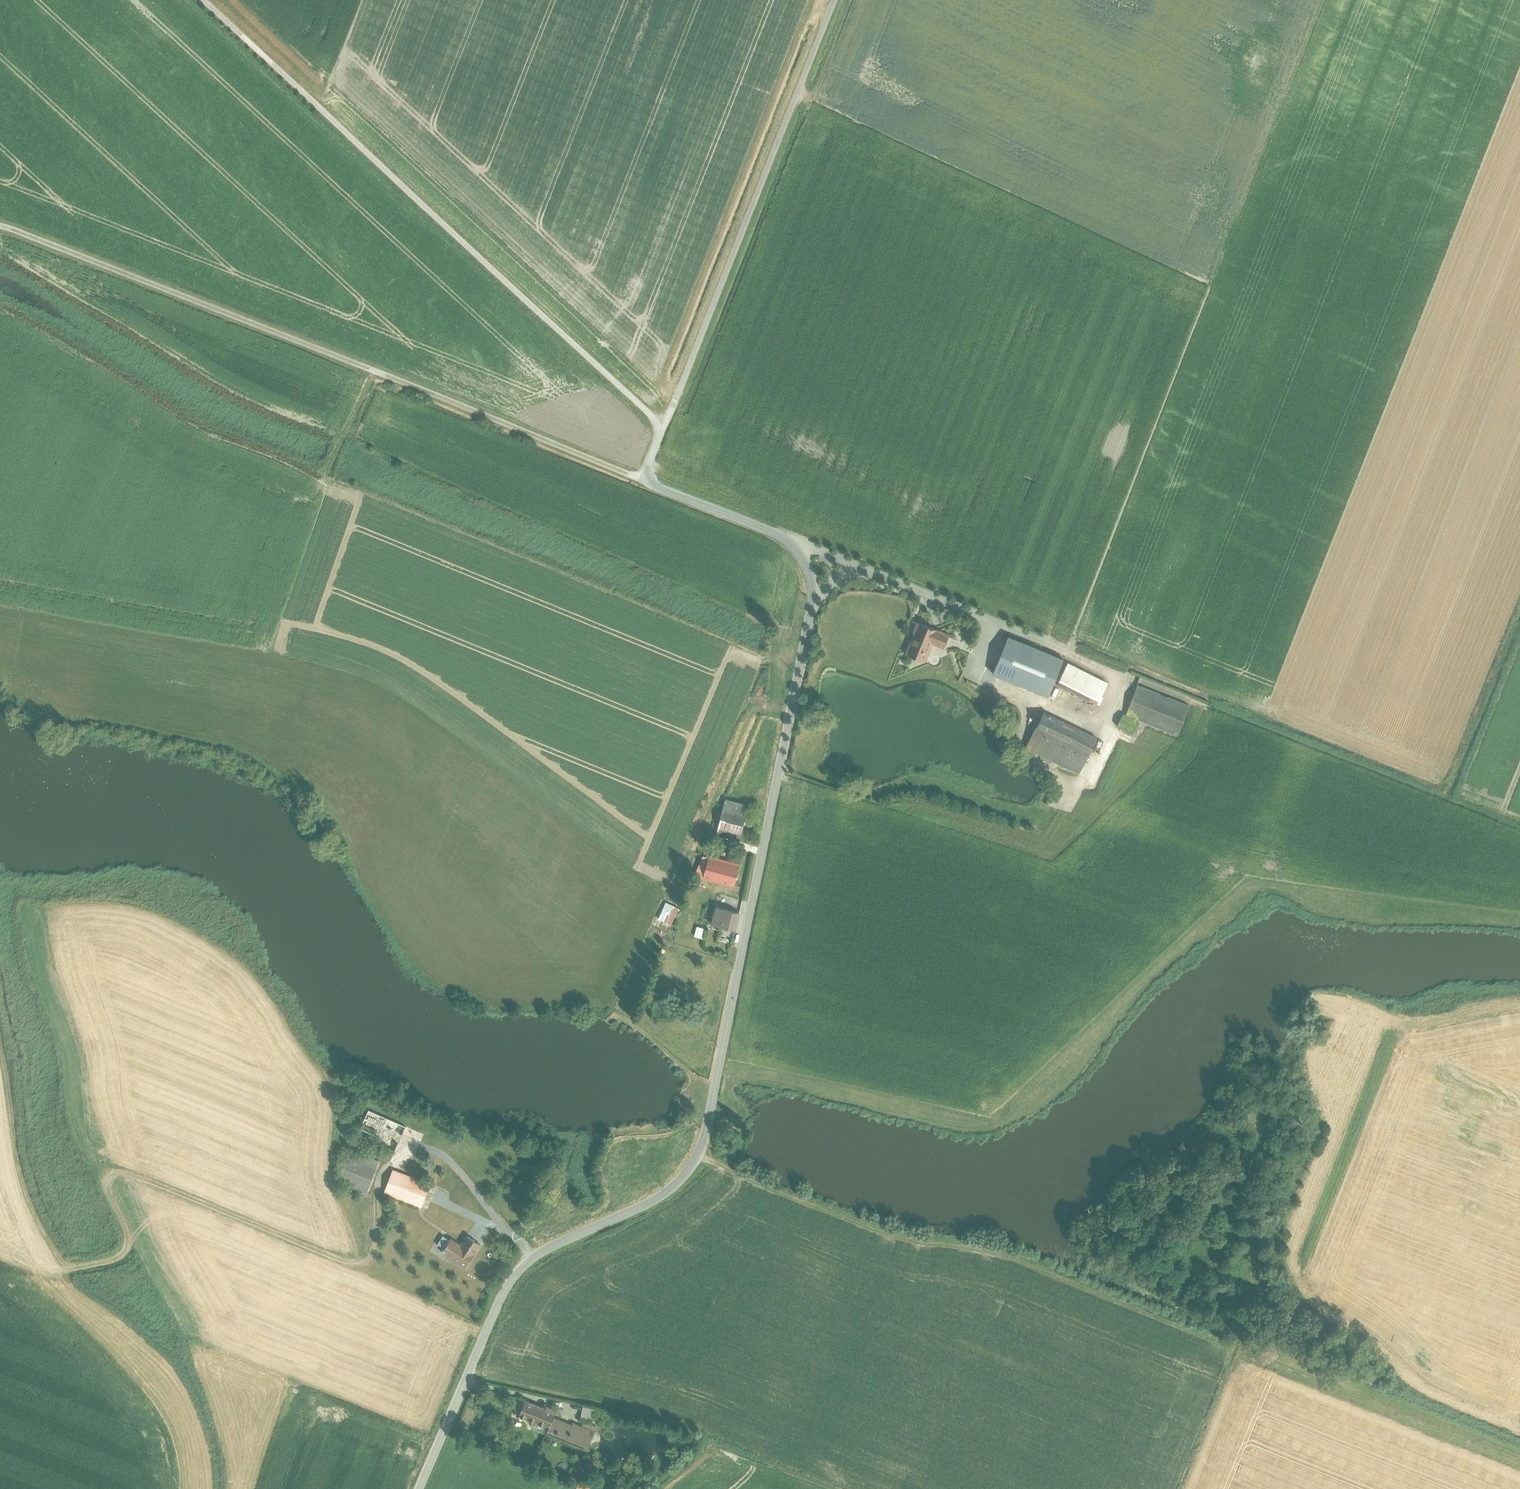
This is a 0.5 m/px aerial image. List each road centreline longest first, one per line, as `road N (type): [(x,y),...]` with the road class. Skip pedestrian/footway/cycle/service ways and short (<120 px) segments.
road 1 (unclassified): [(419,1488),(517,1274),(545,1250),(665,1193),(693,1164),(705,1135),(813,585),(801,556),(782,537),(650,483),(660,438)]
road 2 (track): [(1258,1112),(1255,1161),(1234,1213),(1251,1251),(1251,1292),(1223,1340),(1006,1257),(876,1233),(698,1155)]
road 3 (unclassified): [(660,438),(642,406),(203,0)]
road 4 (track): [(392,1167),(377,1194),(371,1252),(357,1264),(116,1171),(104,1187),(123,1233),(121,1250),(105,1262),(63,1266)]
road 5 (track): [(206,1488),(198,1443),(168,1377),(68,1290),(19,1168),(0,1037)]
road 6 (unclassified): [(660,438),(836,0)]
road 7 (track): [(1519,1458),(1275,1355)]
road 8 (track): [(513,1236),(456,1168),(417,1150)]

